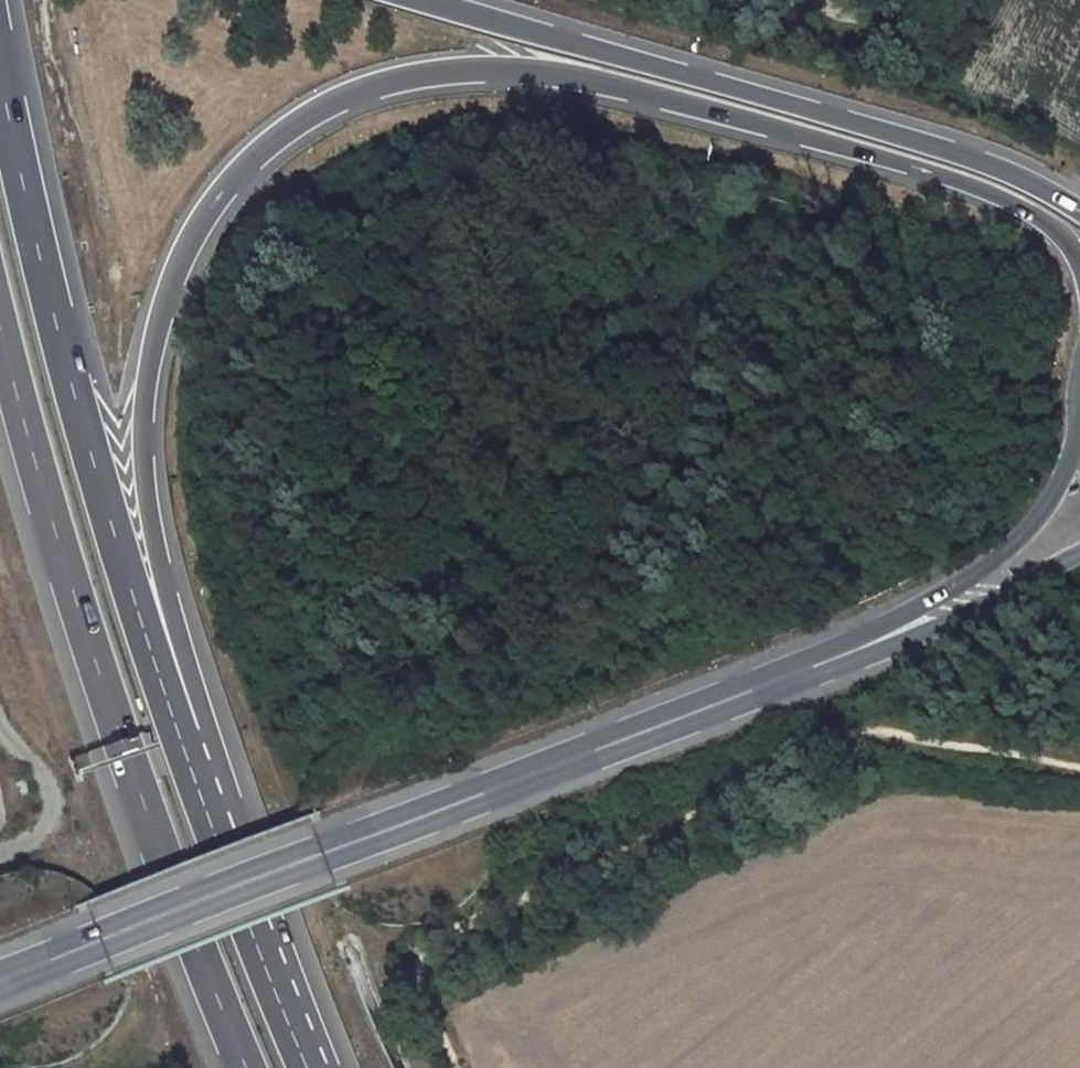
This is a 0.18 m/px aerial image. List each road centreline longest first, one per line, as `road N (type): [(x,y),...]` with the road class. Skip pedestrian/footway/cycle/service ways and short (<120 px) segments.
road 1 (trunk): [(180,736),(194,683),(144,464),(147,382),(163,302),(192,234),(235,175),(334,104),(450,73),(598,80),(987,193),(1048,228),(1079,282)]
road 2 (primary): [(0,986),(860,650)]
road 3 (trunk): [(0,322),(84,627),(157,844),(247,1067)]
road 4 (trunk): [(1079,217),(1015,177),(944,153),(427,0)]
road 5 (trunk): [(180,736),(76,406),(0,72)]
road 6 (trunk): [(307,1067),(180,736)]
road 7 (primary): [(1079,456),(1019,541),(860,650)]
road 8 (primary): [(860,650),(947,625),(1079,561)]

